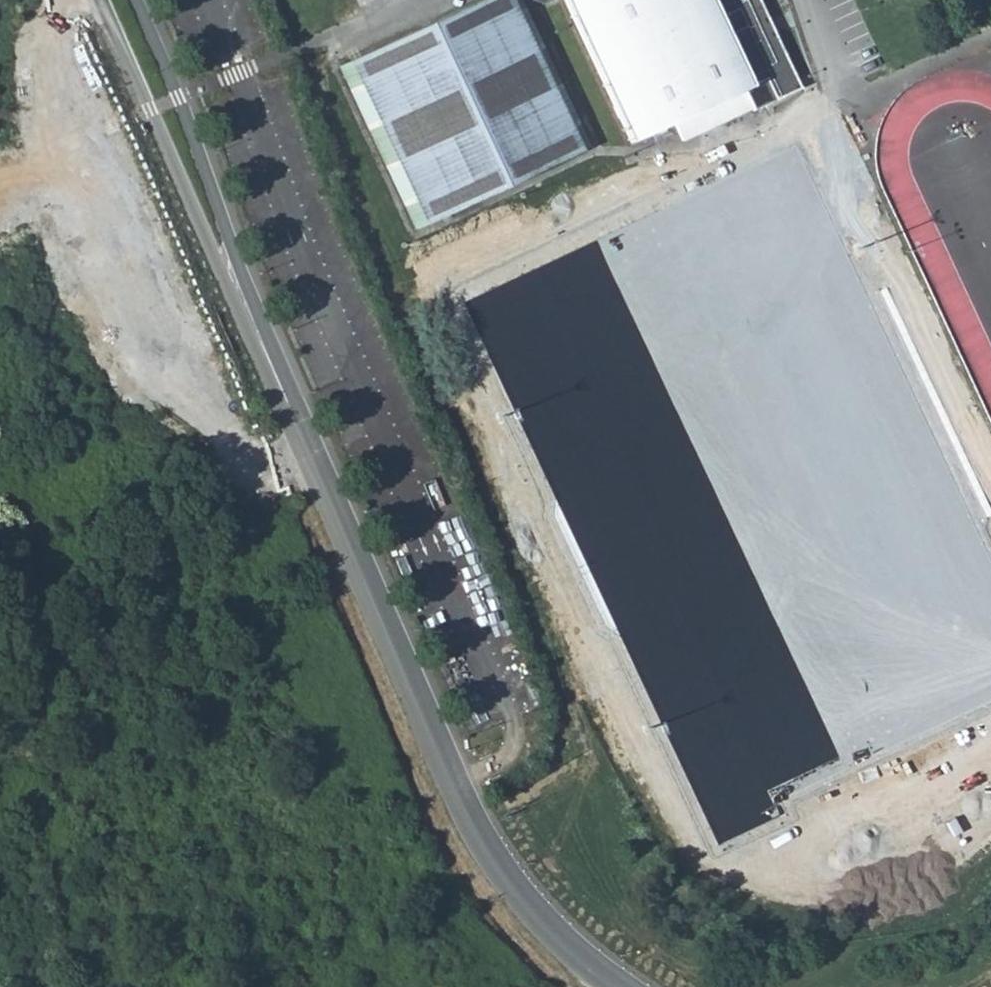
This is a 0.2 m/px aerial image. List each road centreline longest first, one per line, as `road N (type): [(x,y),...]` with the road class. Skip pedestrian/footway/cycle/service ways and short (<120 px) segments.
road 1 (tertiary): [(288,403),(474,823),(520,897),(620,986)]
road 2 (tertiary): [(100,0),(288,403)]
road 3 (tertiary): [(288,403),(183,96),(140,0)]

